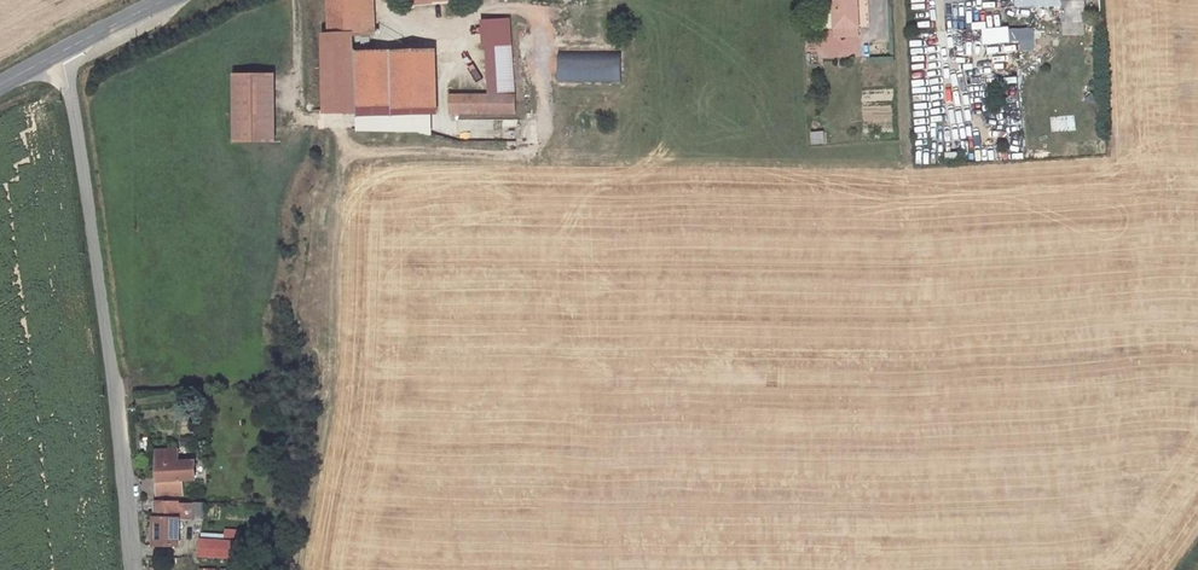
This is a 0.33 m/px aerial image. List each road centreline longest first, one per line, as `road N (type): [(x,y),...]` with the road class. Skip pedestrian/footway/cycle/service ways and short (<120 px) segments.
road 1 (residential): [(131,569),(91,224),(60,52)]
road 2 (tertiary): [(170,0),(60,52)]

